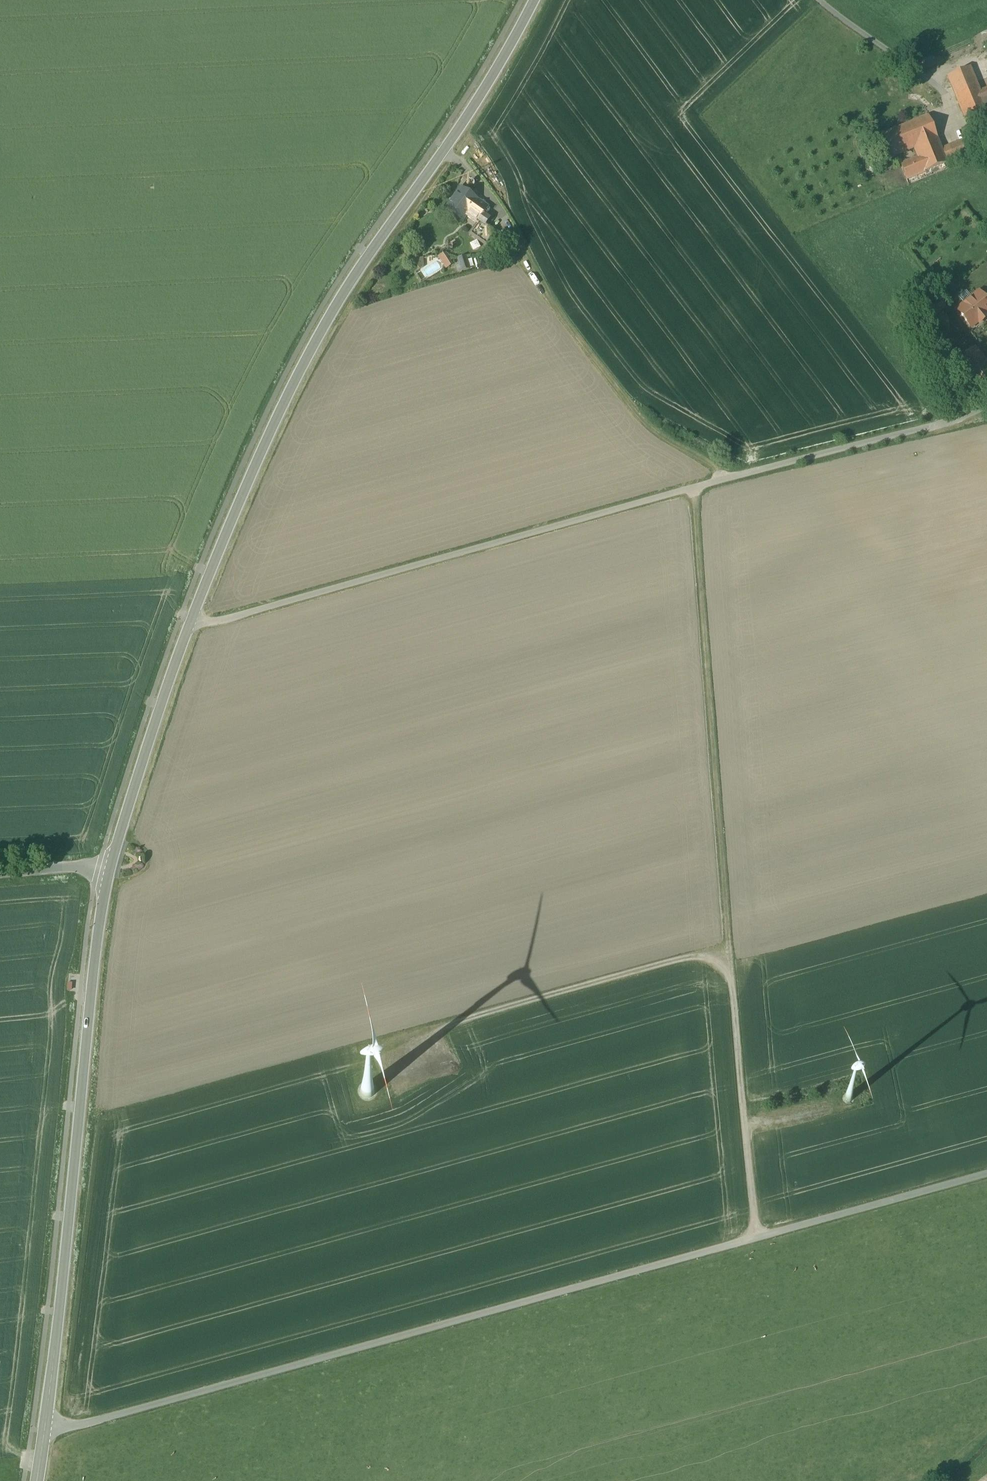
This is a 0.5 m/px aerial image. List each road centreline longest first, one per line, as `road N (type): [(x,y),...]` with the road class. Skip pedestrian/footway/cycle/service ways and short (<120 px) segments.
road 1 (unclassified): [(986,1164),(45,1431)]
road 2 (unclassified): [(183,618),(986,406)]
road 3 (secondary): [(519,0),(499,48),(326,305),(270,406),(183,618)]
road 4 (track): [(408,1052),(447,1022),(728,948),(751,1230)]
road 5 (secondary): [(111,865),(45,1431)]
road 6 (track): [(728,948),(687,483)]
road 7 (track): [(713,477),(646,439),(513,252)]
road 8 (secondary): [(183,618),(111,865)]

